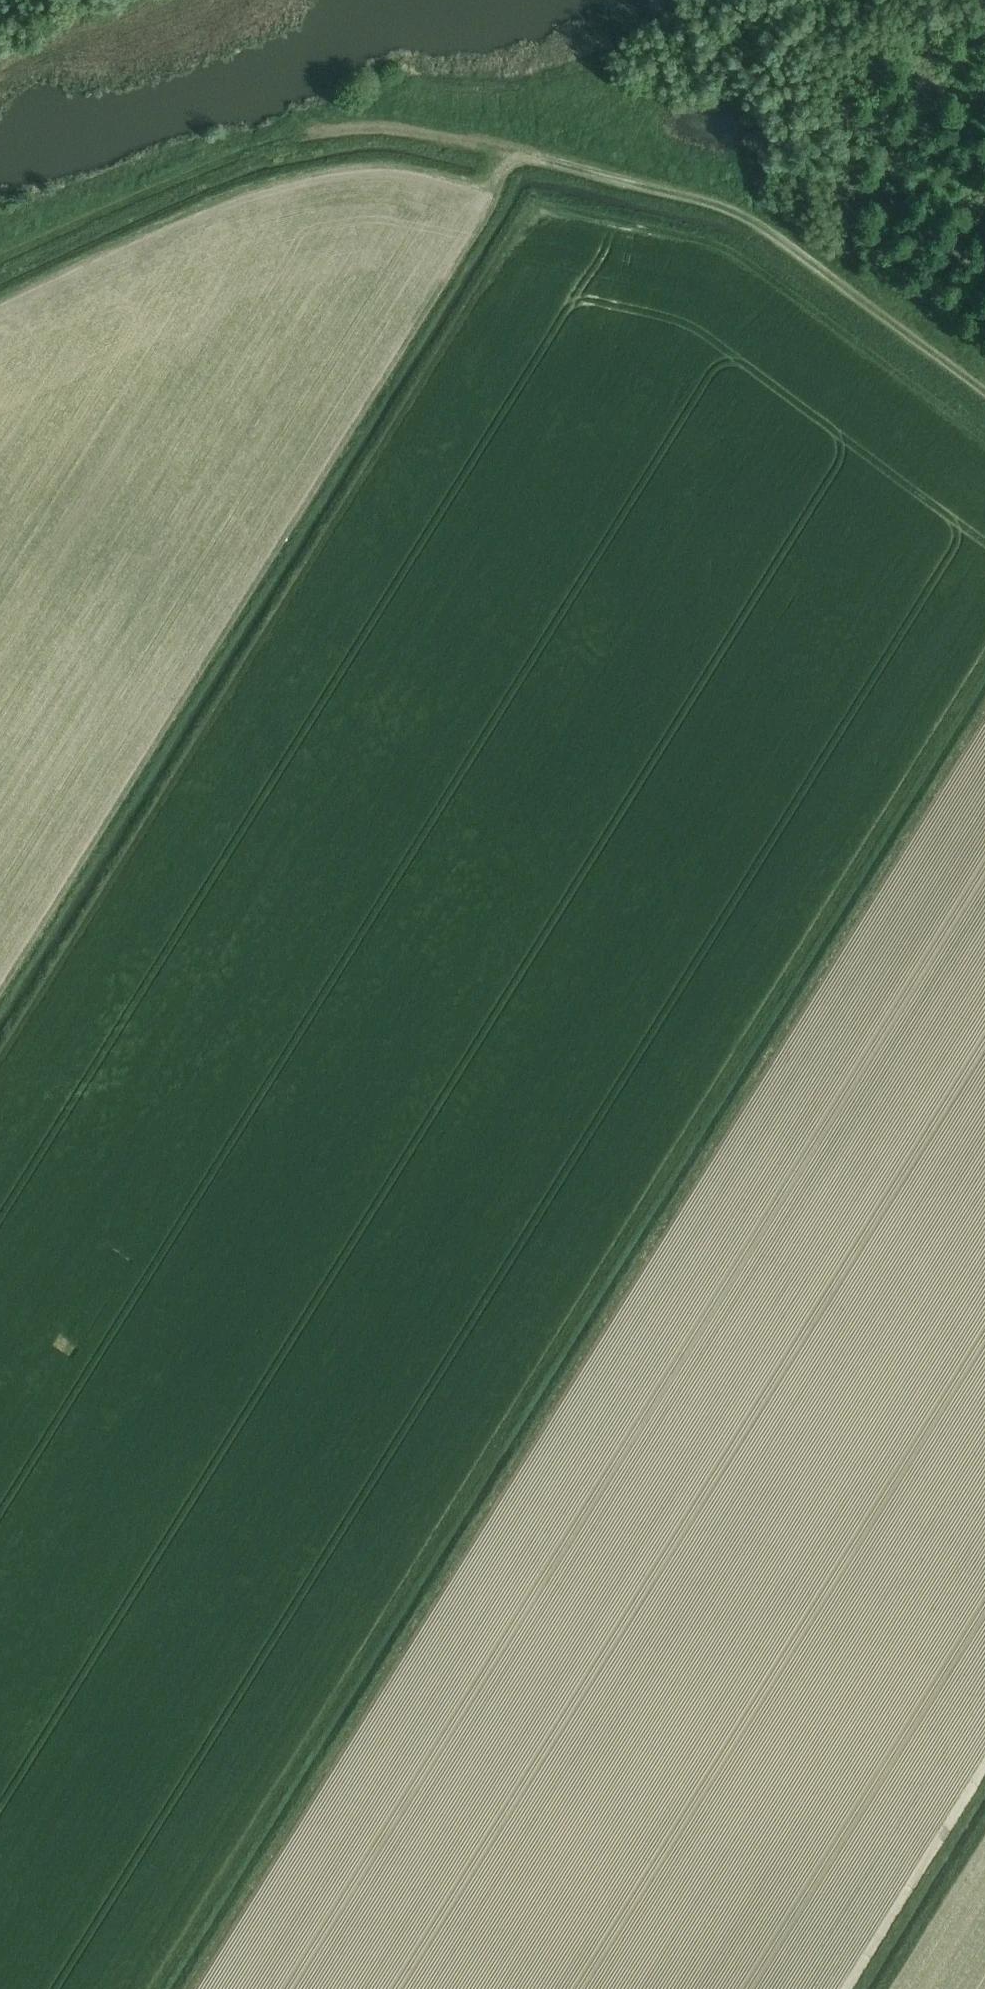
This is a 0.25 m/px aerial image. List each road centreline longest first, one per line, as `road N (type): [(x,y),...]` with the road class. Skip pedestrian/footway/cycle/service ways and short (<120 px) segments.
road 1 (track): [(498,170),(540,162),(746,216),(984,389)]
road 2 (track): [(845,1988),(984,1765)]

